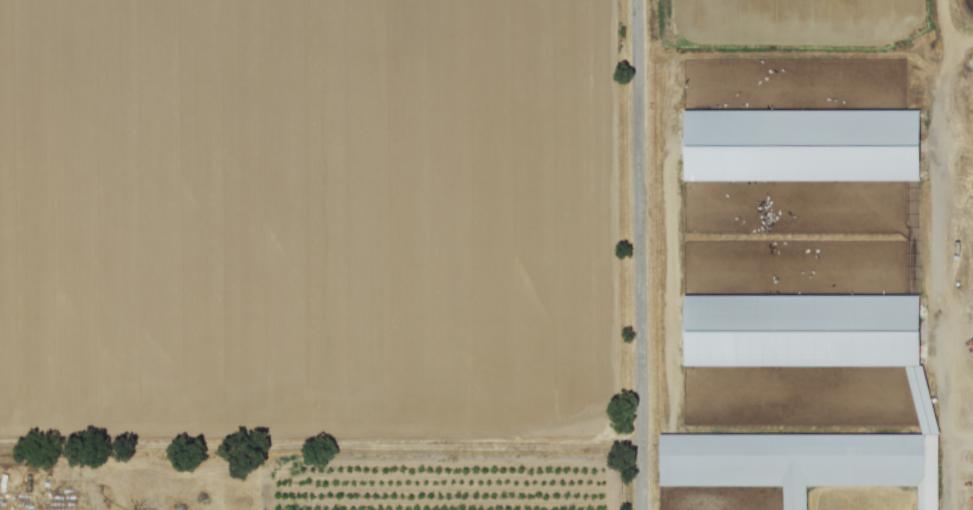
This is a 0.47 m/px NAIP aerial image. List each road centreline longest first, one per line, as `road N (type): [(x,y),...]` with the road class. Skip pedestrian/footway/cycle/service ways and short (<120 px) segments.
road 1 (residential): [(637,0),(642,509)]

